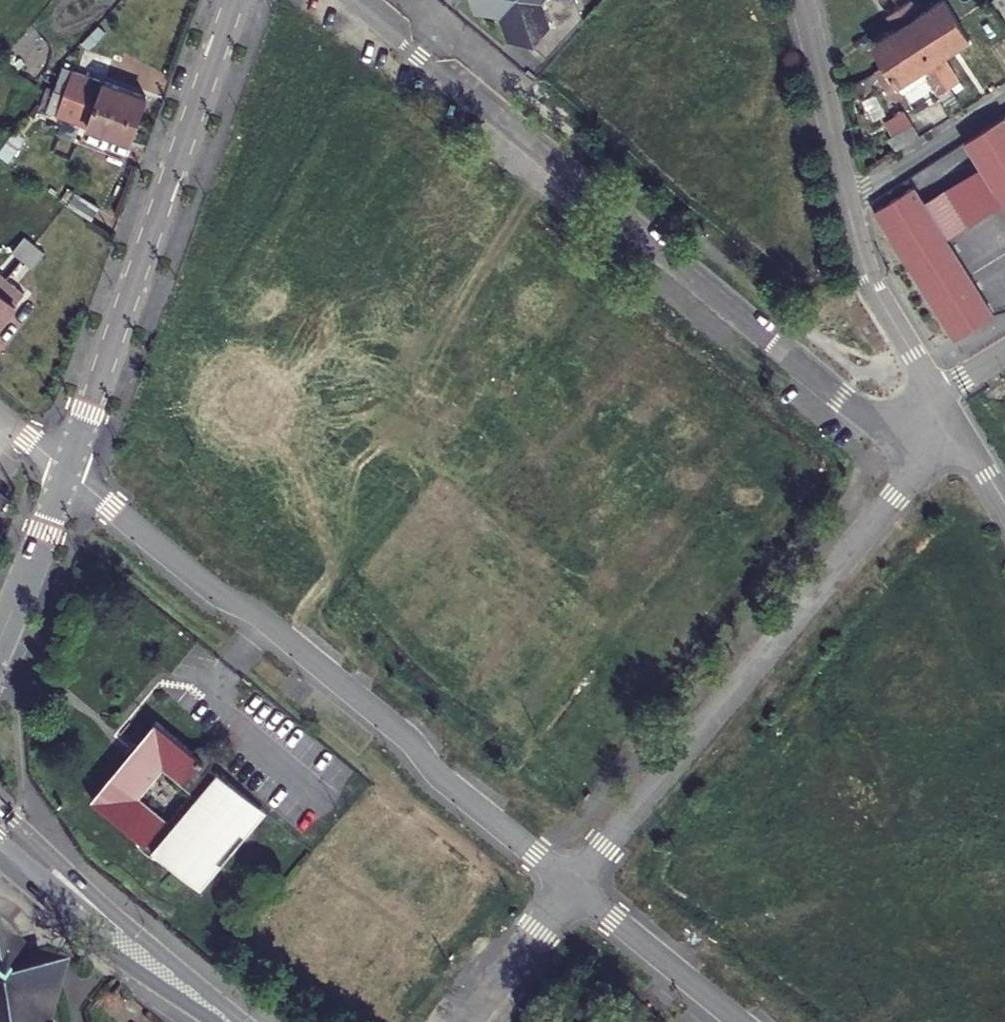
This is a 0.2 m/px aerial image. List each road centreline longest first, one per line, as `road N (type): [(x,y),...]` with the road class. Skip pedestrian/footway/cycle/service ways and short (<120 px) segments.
road 1 (residential): [(921,463),(353,0)]
road 2 (residential): [(66,471),(221,597),(273,625),(400,730),(437,775),(570,883)]
road 3 (residential): [(921,463),(570,883)]
road 4 (residential): [(233,0),(66,471)]
road 5 (secondary): [(238,1021),(0,808)]
road 6 (secondary): [(0,861),(119,960),(218,1021)]
road 7 (residential): [(570,883),(739,1021)]
road 8 (residential): [(847,201),(867,276),(937,396)]
road 9 (residential): [(802,0),(847,201)]
road 10 (residential): [(847,201),(1004,100)]
road 11 (residential): [(66,471),(0,637)]
road 12 (residential): [(570,883),(461,1021)]

